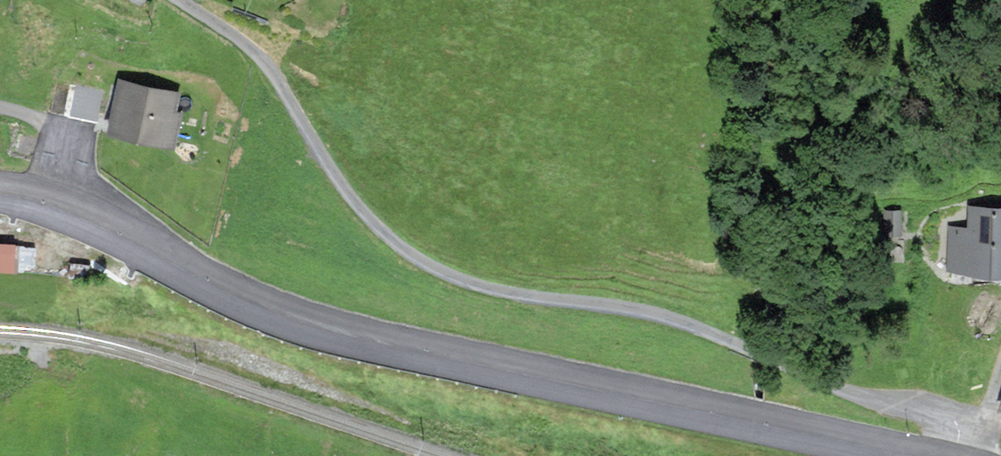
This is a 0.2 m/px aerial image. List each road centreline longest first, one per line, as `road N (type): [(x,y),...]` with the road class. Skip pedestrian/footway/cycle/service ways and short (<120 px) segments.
road 1 (secondary): [(0,194),(80,218),(242,300),(330,332),(908,455)]
road 2 (unclassified): [(179,0),(268,66),(353,204),(431,269),(476,289),(622,308),(694,328),(947,426),(955,455)]

